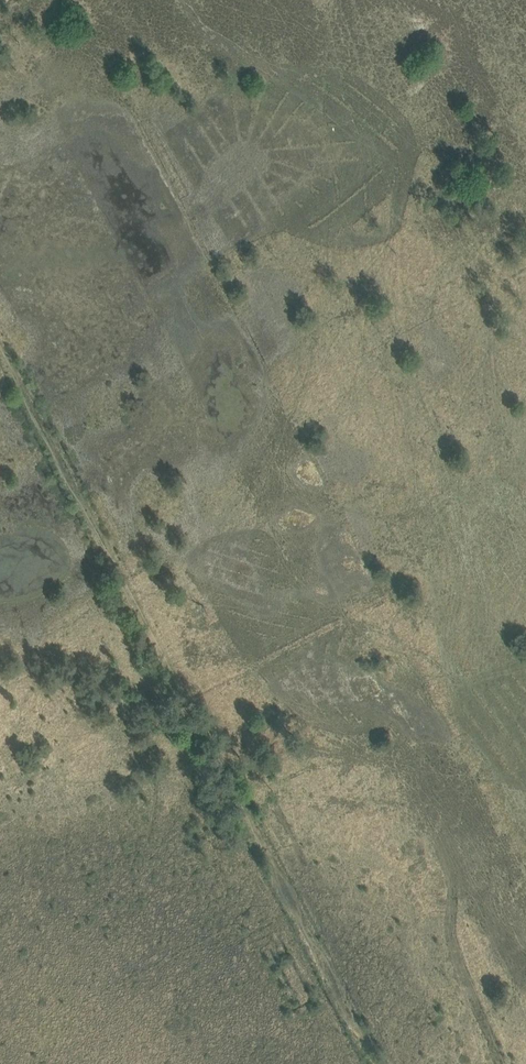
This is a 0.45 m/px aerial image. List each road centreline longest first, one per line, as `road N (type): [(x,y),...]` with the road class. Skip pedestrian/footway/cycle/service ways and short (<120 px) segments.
road 1 (track): [(0,329),(379,1063)]

